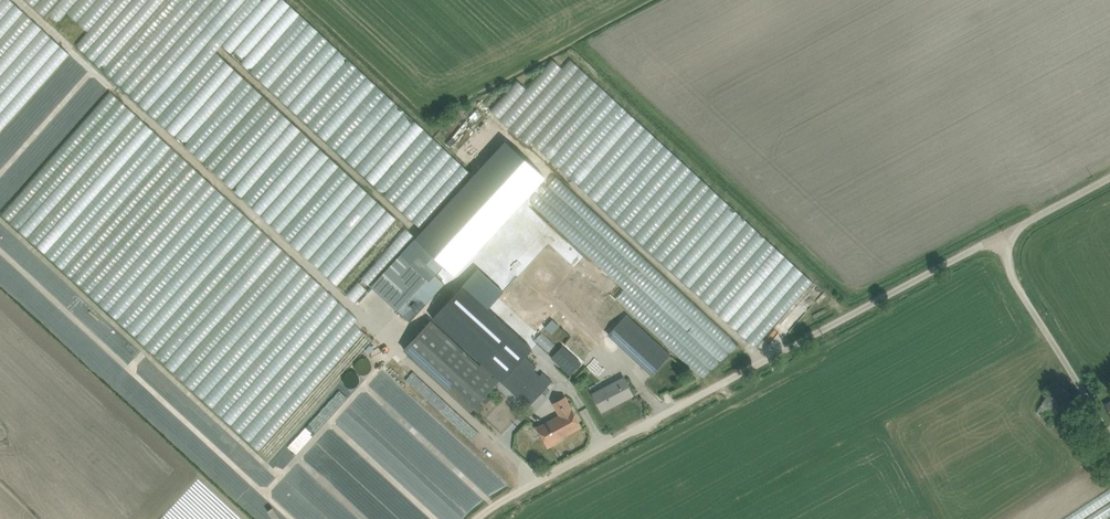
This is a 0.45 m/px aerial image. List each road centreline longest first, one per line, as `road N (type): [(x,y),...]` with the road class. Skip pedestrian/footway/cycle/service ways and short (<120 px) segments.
road 1 (unclassified): [(474,518),(504,495),(982,244),(1012,240)]
road 2 (unclassified): [(1109,448),(1013,279),(1012,240)]

